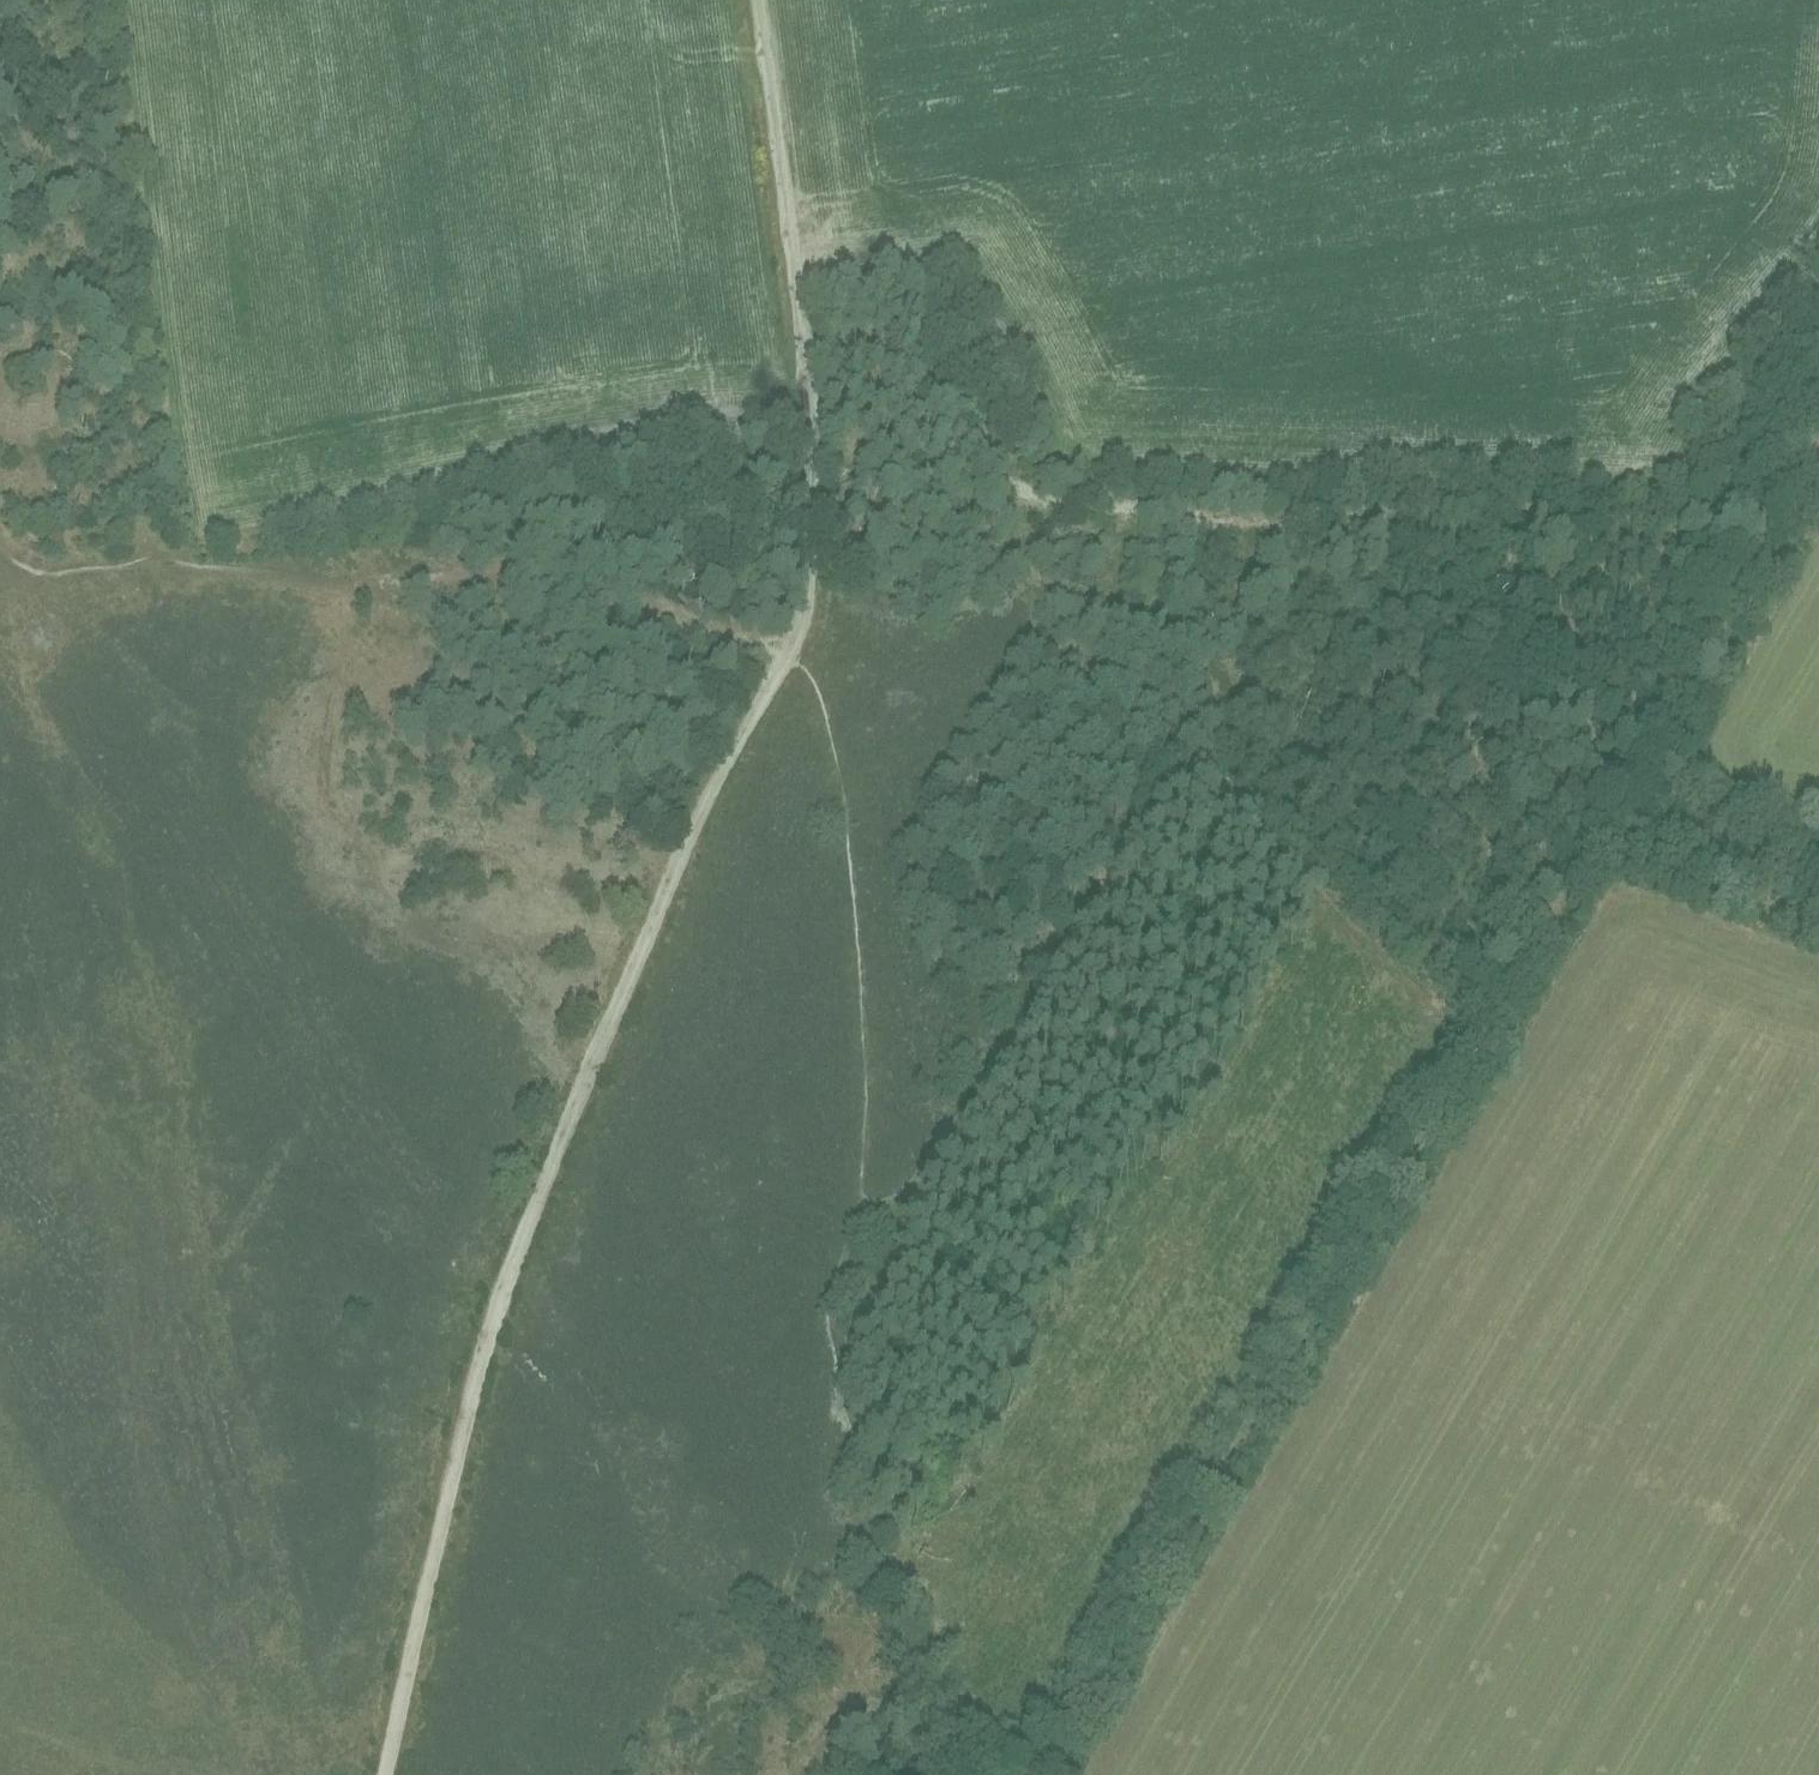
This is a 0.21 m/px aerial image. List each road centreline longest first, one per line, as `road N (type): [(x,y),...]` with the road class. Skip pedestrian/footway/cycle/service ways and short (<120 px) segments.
road 1 (track): [(757,0),(814,444),(806,617),(673,849),(485,1321),(380,1774)]

